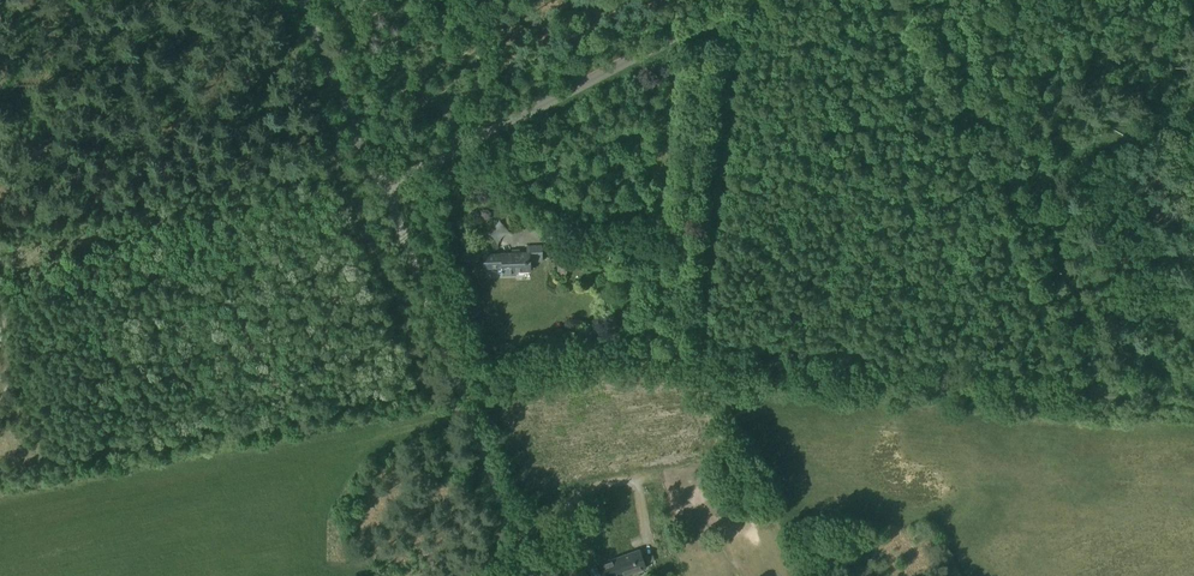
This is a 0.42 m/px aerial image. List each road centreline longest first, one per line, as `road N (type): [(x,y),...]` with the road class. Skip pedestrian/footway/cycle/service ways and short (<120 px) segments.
road 1 (track): [(463,395),(0,486)]
road 2 (track): [(1103,390),(907,0)]
road 3 (unclassified): [(383,182),(743,0)]
road 4 (track): [(383,182),(463,395)]
road 5 (unclassified): [(383,182),(302,0)]
road 6 (track): [(463,395),(537,575)]

